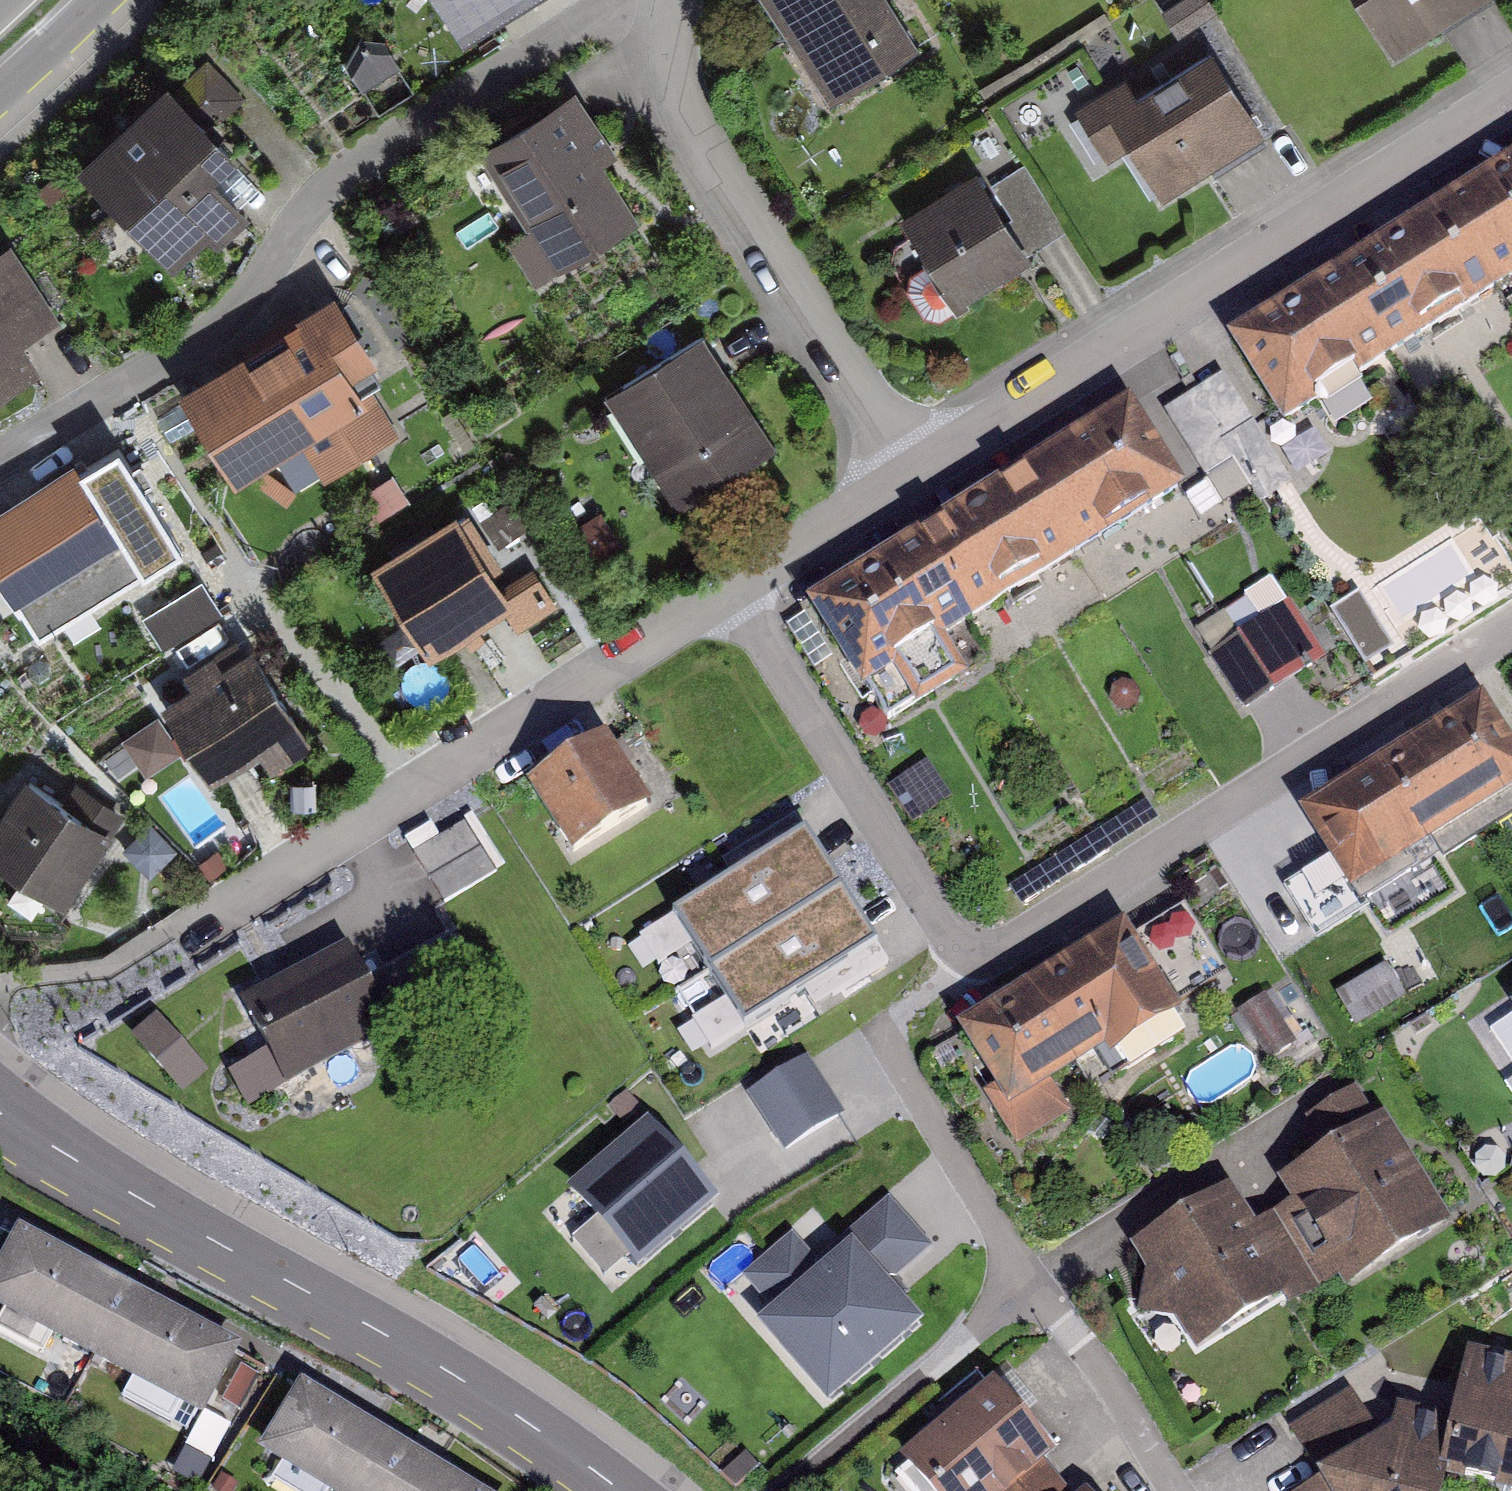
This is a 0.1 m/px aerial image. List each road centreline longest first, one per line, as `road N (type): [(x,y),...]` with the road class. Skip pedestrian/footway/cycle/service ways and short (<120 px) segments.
road 1 (residential): [(197,930),(912,474)]
road 2 (tertiary): [(620,1490),(365,1322),(0,1113)]
road 3 (residential): [(912,474),(1511,96)]
road 4 (residential): [(976,958),(1511,630)]
road 5 (residential): [(1180,1490),(1031,1283),(883,1034)]
road 6 (residential): [(912,474),(688,130),(666,57),(672,0)]
road 7 (secondary): [(0,88),(96,0)]

